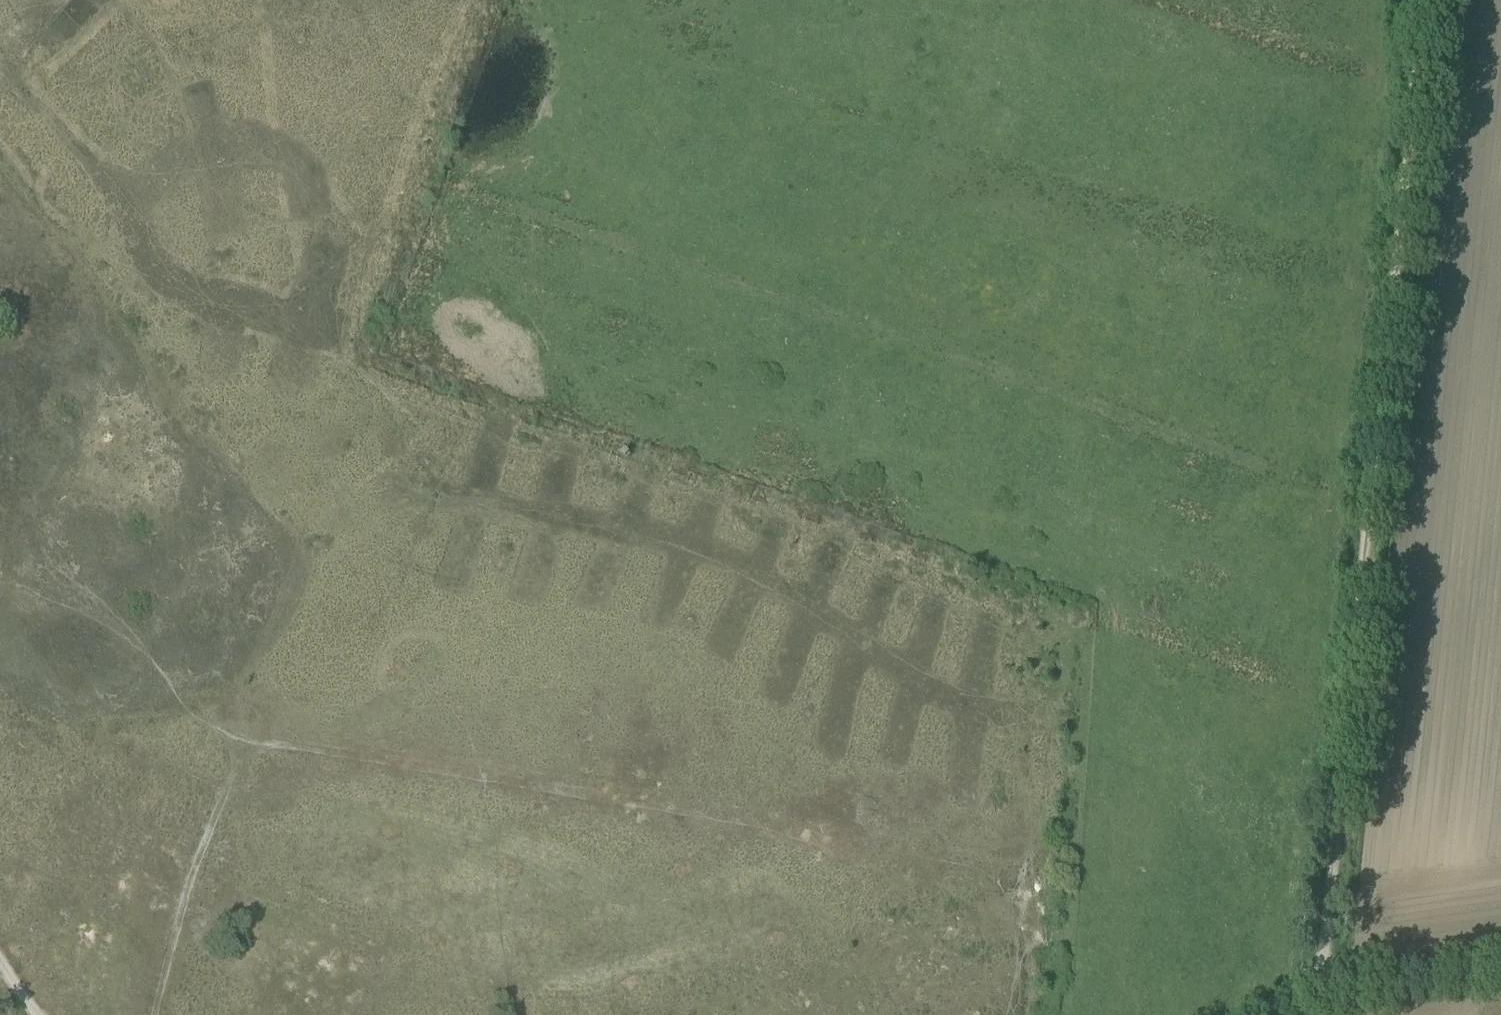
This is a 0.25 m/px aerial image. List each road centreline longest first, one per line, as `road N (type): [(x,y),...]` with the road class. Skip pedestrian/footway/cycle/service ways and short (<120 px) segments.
road 1 (track): [(1324,986),(1427,0)]
road 2 (track): [(243,745),(188,879),(155,1014)]
road 3 (track): [(1500,961),(1324,986),(1273,1014)]

